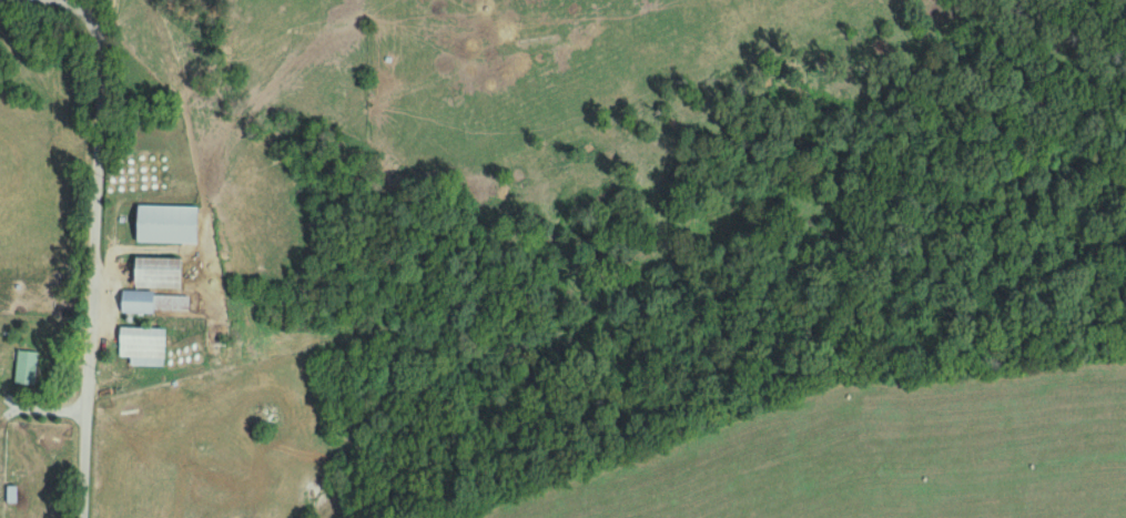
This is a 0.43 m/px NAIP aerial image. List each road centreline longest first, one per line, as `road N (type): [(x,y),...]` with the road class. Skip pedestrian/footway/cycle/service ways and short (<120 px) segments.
road 1 (residential): [(82,517),(103,38),(76,0)]

